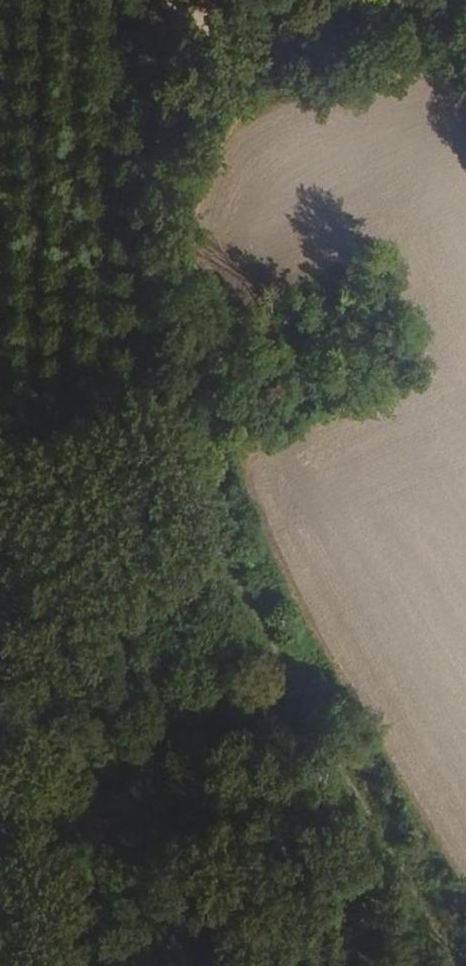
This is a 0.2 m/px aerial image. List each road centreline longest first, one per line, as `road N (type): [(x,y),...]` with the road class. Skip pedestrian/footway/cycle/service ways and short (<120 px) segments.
road 1 (track): [(451,965),(180,462),(150,324),(173,67)]
road 2 (track): [(0,574),(28,612),(60,965)]
road 3 (track): [(465,22),(173,67)]

